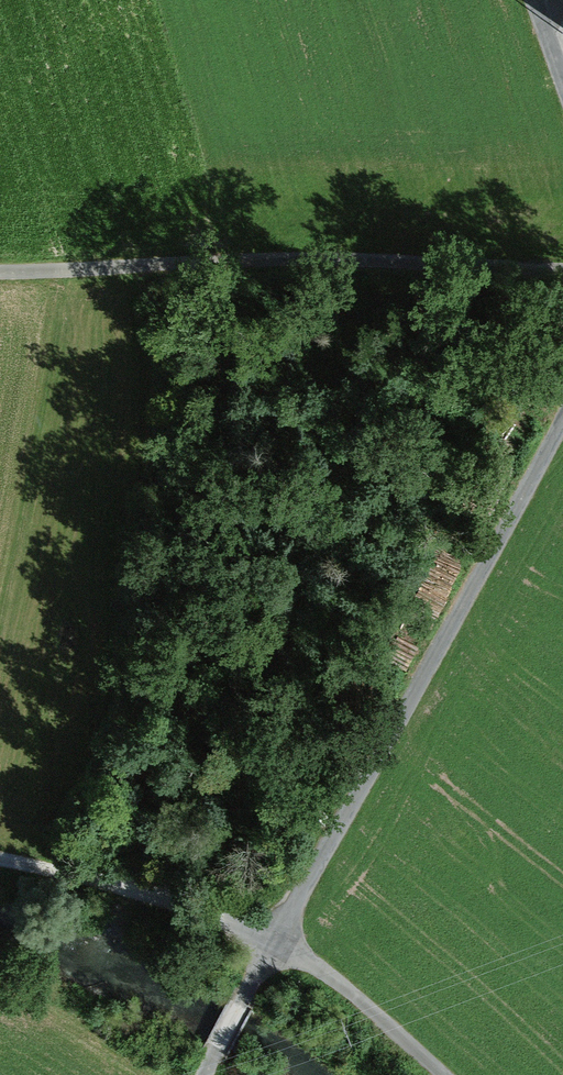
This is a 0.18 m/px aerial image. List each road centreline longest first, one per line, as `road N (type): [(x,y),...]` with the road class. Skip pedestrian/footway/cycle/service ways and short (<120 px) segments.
road 1 (track): [(273,939),(562,410)]
road 2 (track): [(562,271),(352,260),(0,270)]
road 3 (track): [(0,864),(213,914),(273,939)]
road 4 (track): [(273,939),(333,977),(441,1074)]
road 5 (track): [(205,1074),(273,939)]

